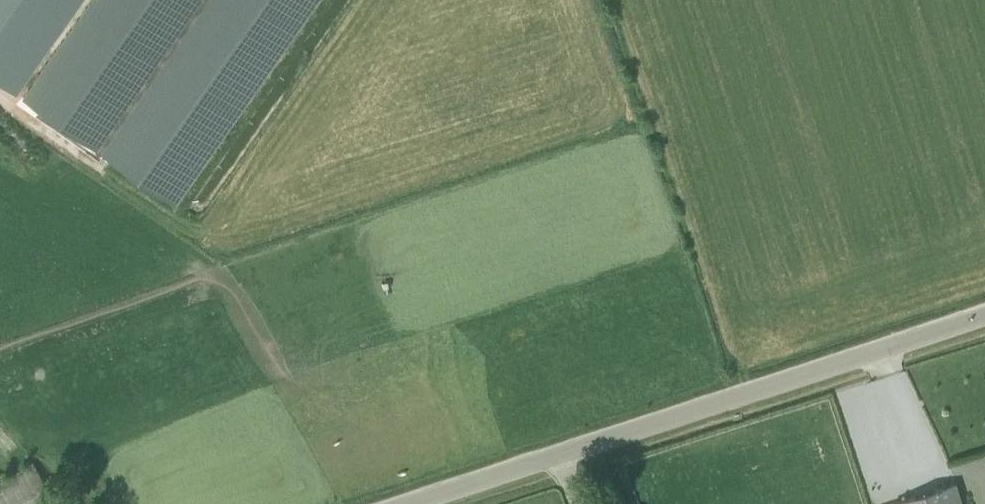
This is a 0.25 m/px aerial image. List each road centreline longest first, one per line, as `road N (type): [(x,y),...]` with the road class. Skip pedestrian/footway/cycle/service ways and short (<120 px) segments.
road 1 (unclassified): [(405,503),(984,315)]

